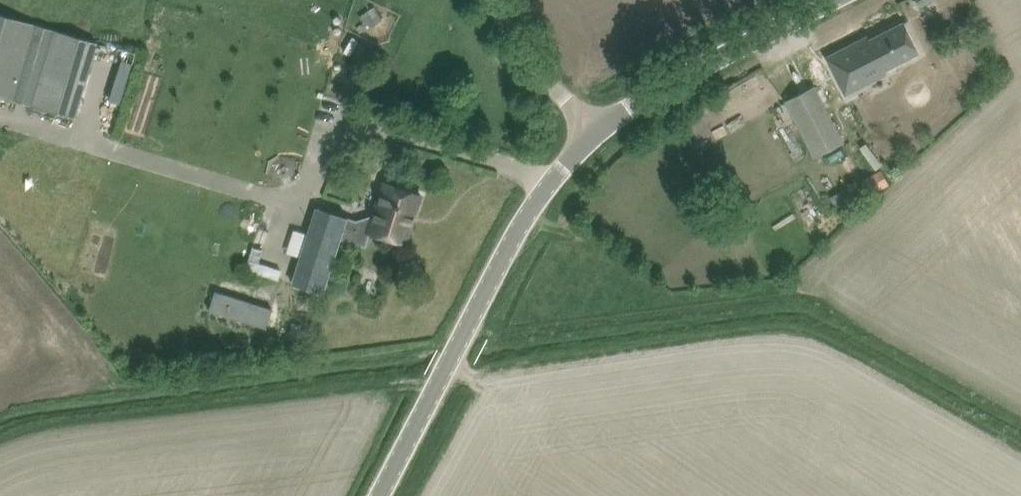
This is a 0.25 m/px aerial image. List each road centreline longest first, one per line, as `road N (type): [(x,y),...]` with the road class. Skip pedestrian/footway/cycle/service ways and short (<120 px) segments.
road 1 (unclassified): [(381,495),(528,213),(593,129),(823,0)]
road 2 (track): [(593,129),(543,77),(498,0)]

